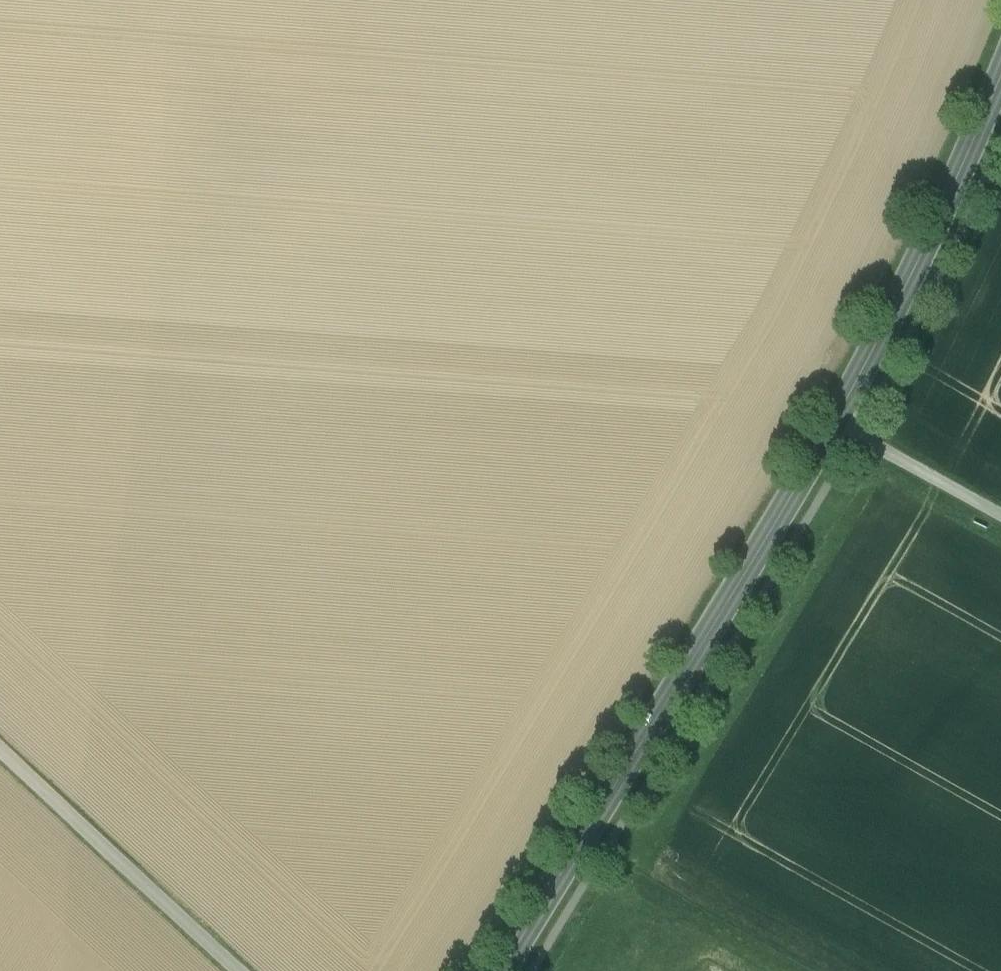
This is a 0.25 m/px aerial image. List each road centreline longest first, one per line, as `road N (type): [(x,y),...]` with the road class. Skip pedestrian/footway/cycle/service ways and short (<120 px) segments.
road 1 (primary): [(1000,76),(938,224),(834,422),(501,970)]
road 2 (unclassified): [(0,747),(239,970)]

